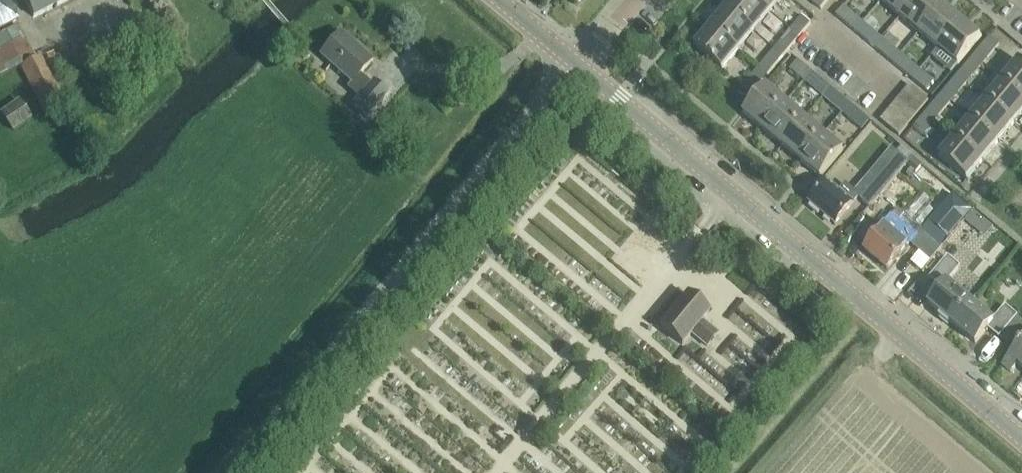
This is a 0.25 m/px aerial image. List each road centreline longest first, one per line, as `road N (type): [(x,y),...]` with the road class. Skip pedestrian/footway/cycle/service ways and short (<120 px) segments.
road 1 (tertiary): [(1021,438),(578,61)]
road 2 (unclassified): [(239,472),(578,61)]

